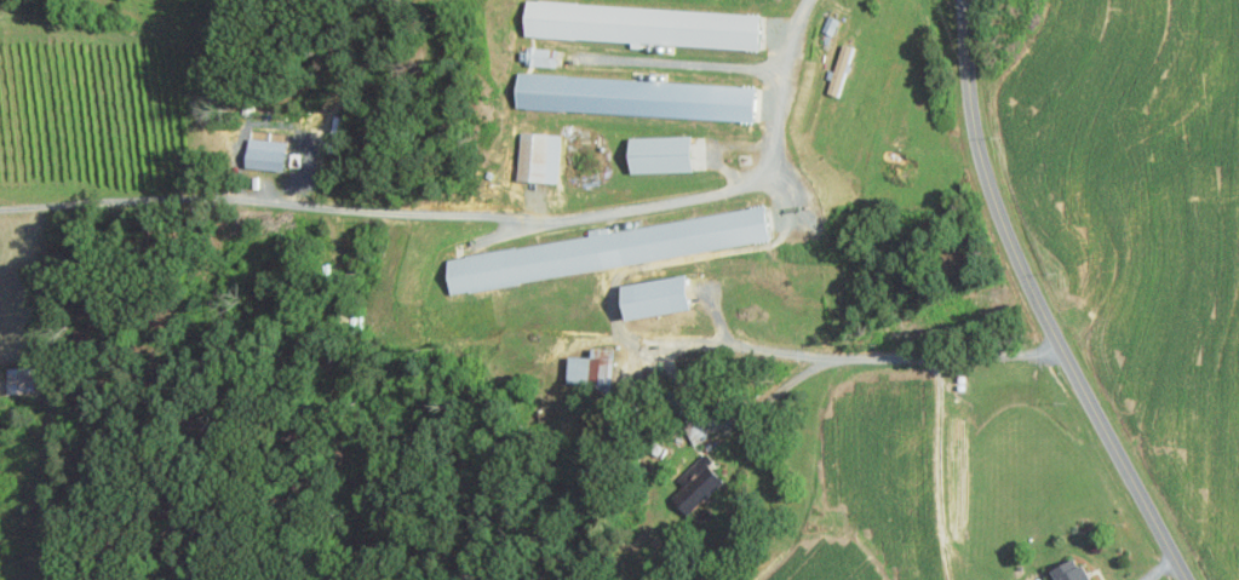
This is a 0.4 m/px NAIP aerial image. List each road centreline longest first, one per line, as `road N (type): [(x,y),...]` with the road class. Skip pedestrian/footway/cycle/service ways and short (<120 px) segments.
road 1 (residential): [(1170,579),(1027,297),(971,122),(970,0)]

